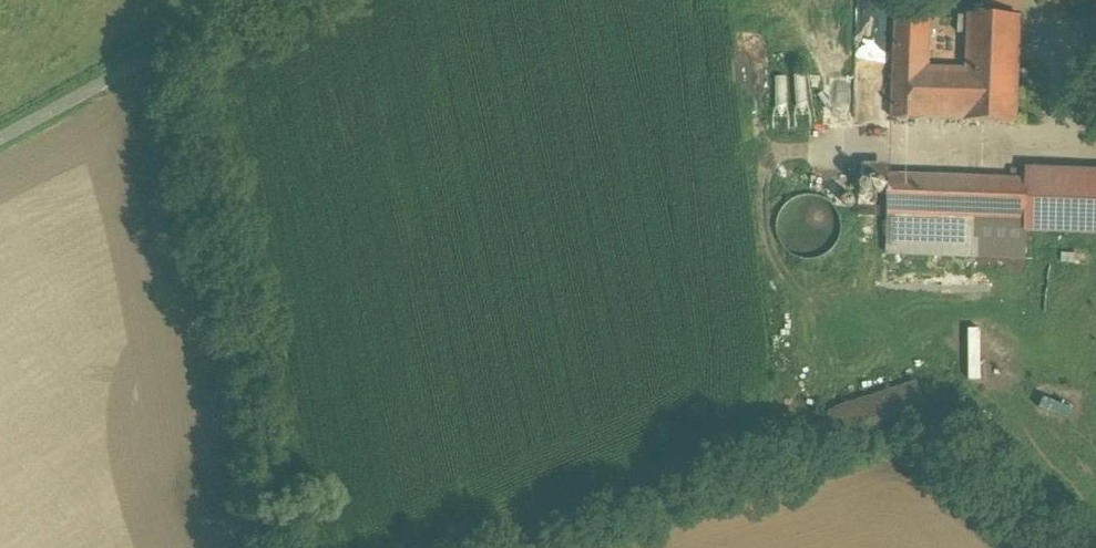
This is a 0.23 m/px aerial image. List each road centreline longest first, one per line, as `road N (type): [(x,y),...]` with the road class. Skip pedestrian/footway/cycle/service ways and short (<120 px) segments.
road 1 (unclassified): [(236,0),(0,137)]

